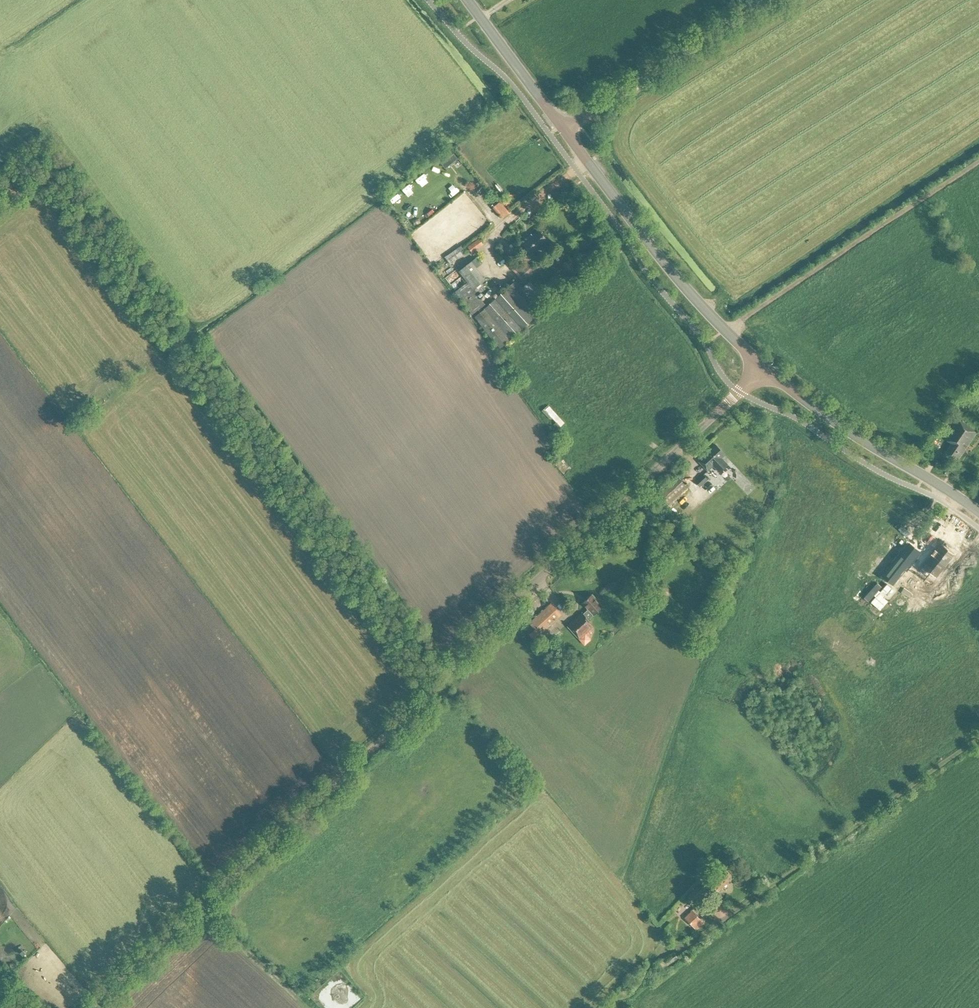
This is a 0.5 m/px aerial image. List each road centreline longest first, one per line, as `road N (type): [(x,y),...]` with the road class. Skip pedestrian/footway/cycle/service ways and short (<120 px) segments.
road 1 (unclassified): [(90,1007),(426,699),(475,637),(764,366)]
road 2 (track): [(978,736),(706,932)]
road 3 (secondary): [(764,366),(682,283),(563,125)]
road 4 (track): [(725,329),(978,160)]
road 5 (secondary): [(978,513),(827,417),(764,366)]
road 6 (unclassified): [(563,125),(771,0)]
road 7 (secondary): [(563,125),(469,0)]

